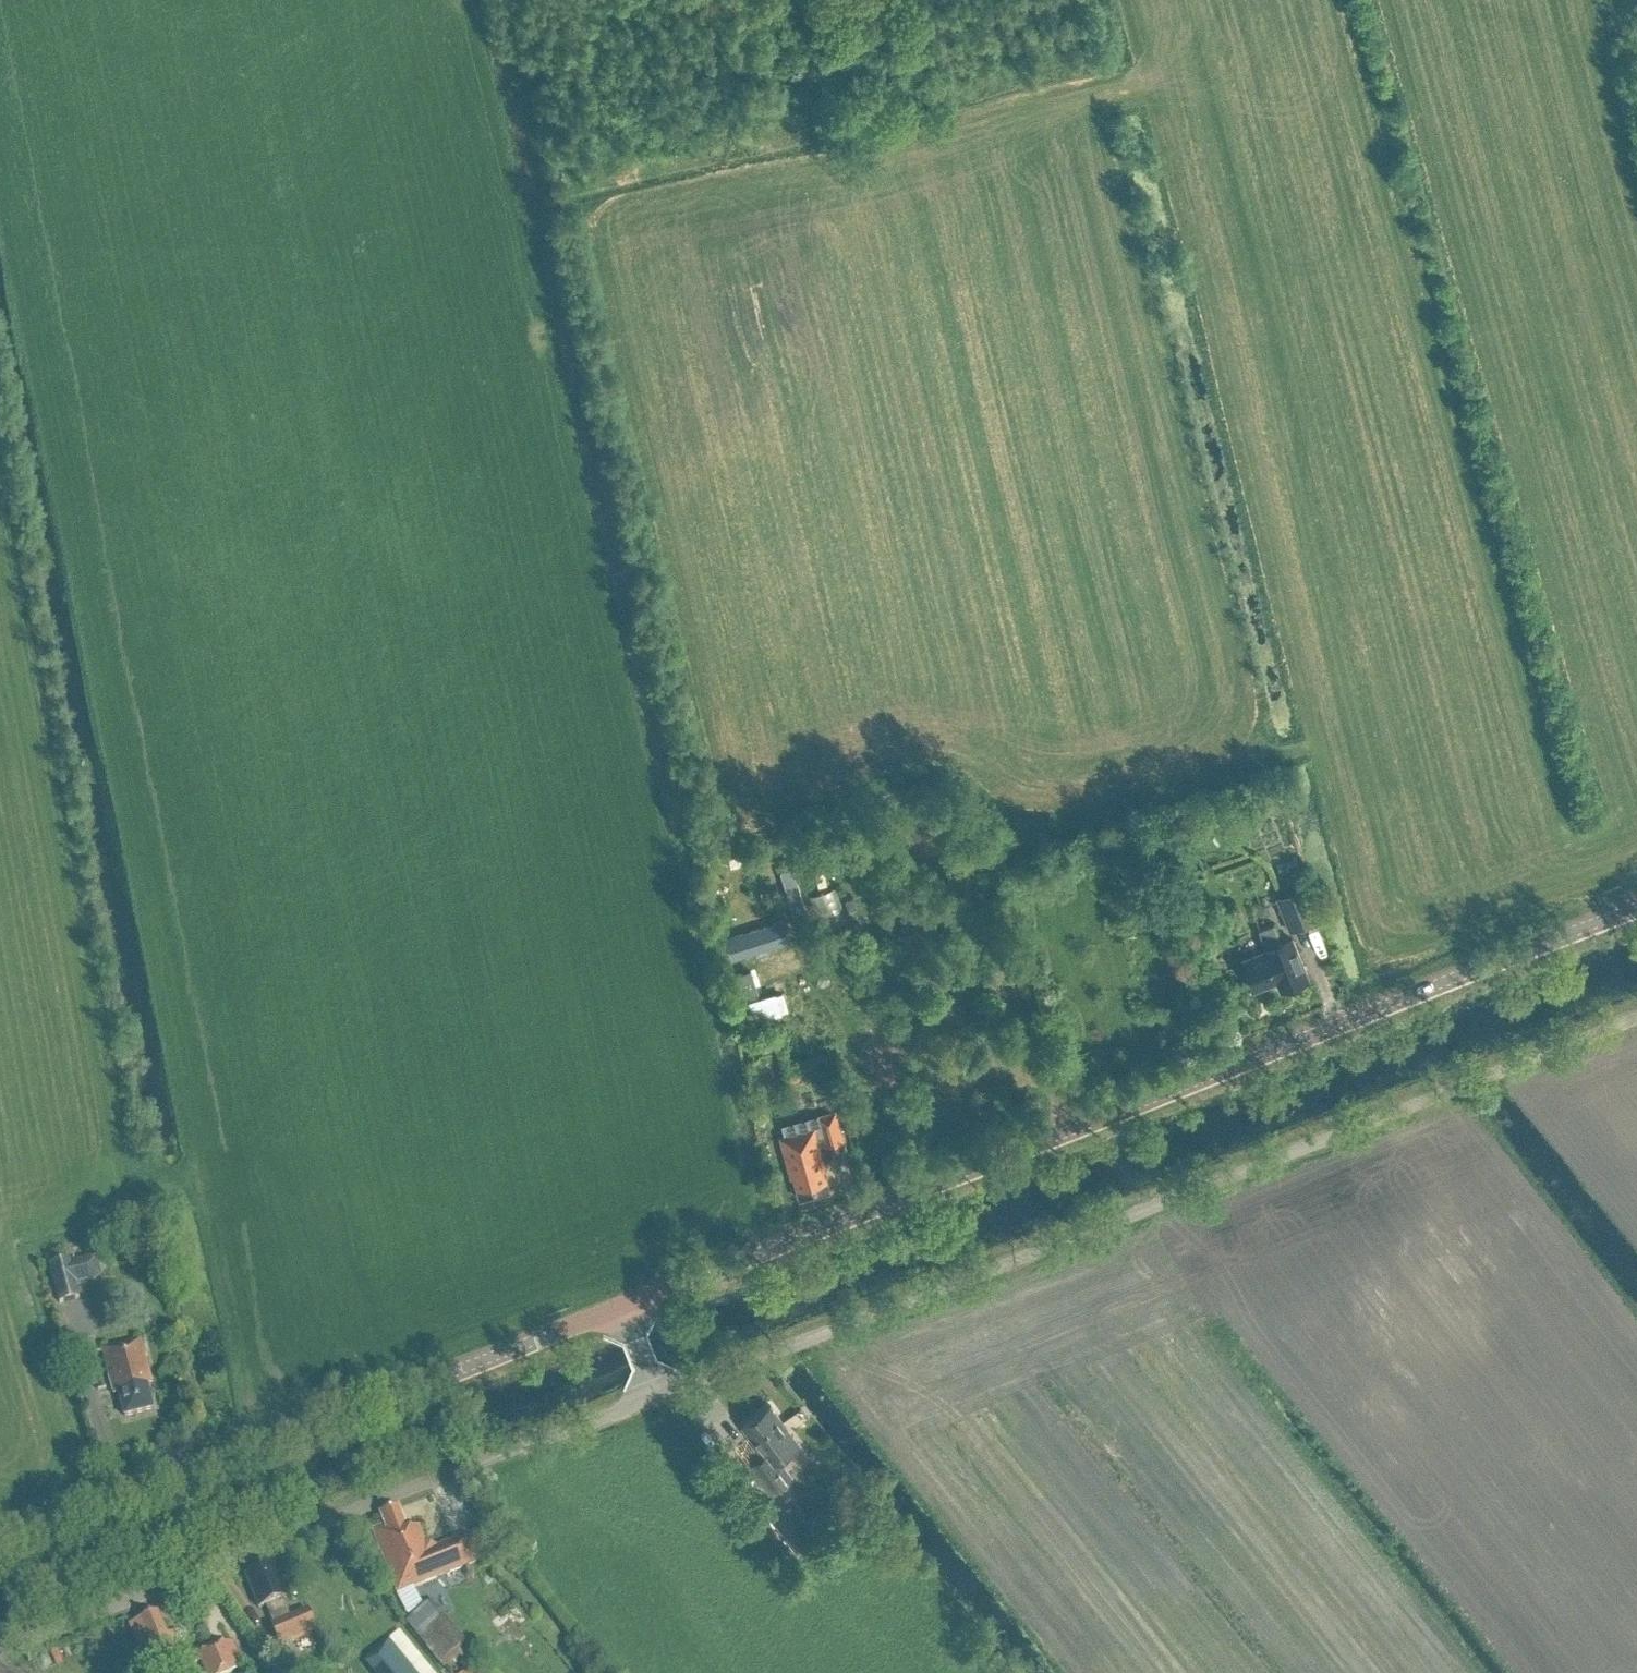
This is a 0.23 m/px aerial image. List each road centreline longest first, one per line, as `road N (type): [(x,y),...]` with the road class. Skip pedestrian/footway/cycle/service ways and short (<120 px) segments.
road 1 (tertiary): [(622,1306),(1636,911)]
road 2 (unclassified): [(654,1393),(805,1348),(1636,1011)]
road 3 (unclassified): [(0,1649),(654,1393)]
road 4 (tertiary): [(0,1551),(622,1306)]

